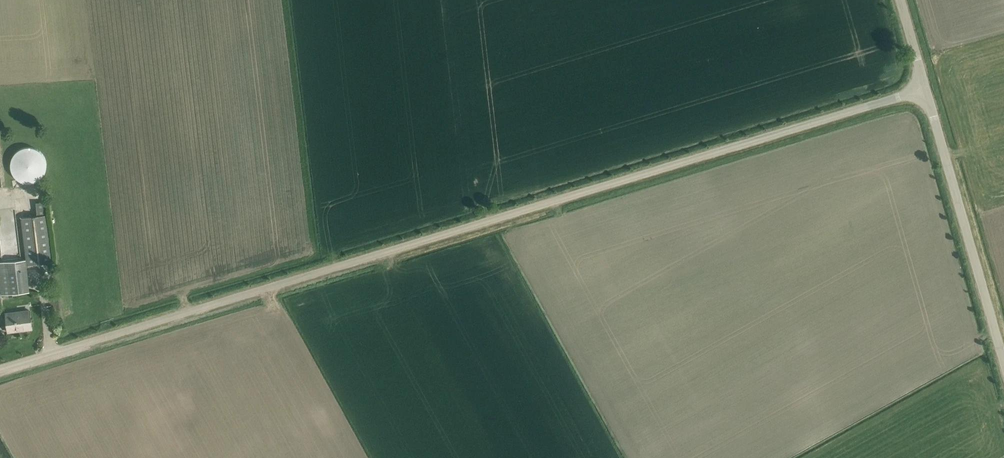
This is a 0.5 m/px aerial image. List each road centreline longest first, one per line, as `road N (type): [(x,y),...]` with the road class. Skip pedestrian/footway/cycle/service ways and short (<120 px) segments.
road 1 (unclassified): [(0,369),(925,89)]
road 2 (unclassified): [(1003,360),(925,89)]

